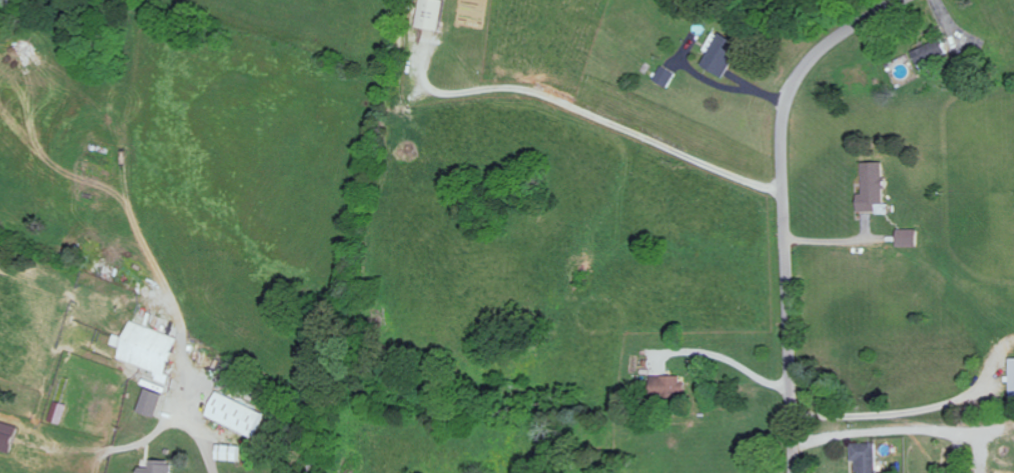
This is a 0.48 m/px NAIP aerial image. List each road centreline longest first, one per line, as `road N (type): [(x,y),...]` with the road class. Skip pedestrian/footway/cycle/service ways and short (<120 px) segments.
road 1 (residential): [(796,472),(784,164),(789,110),(801,79),(834,43),(910,0)]

